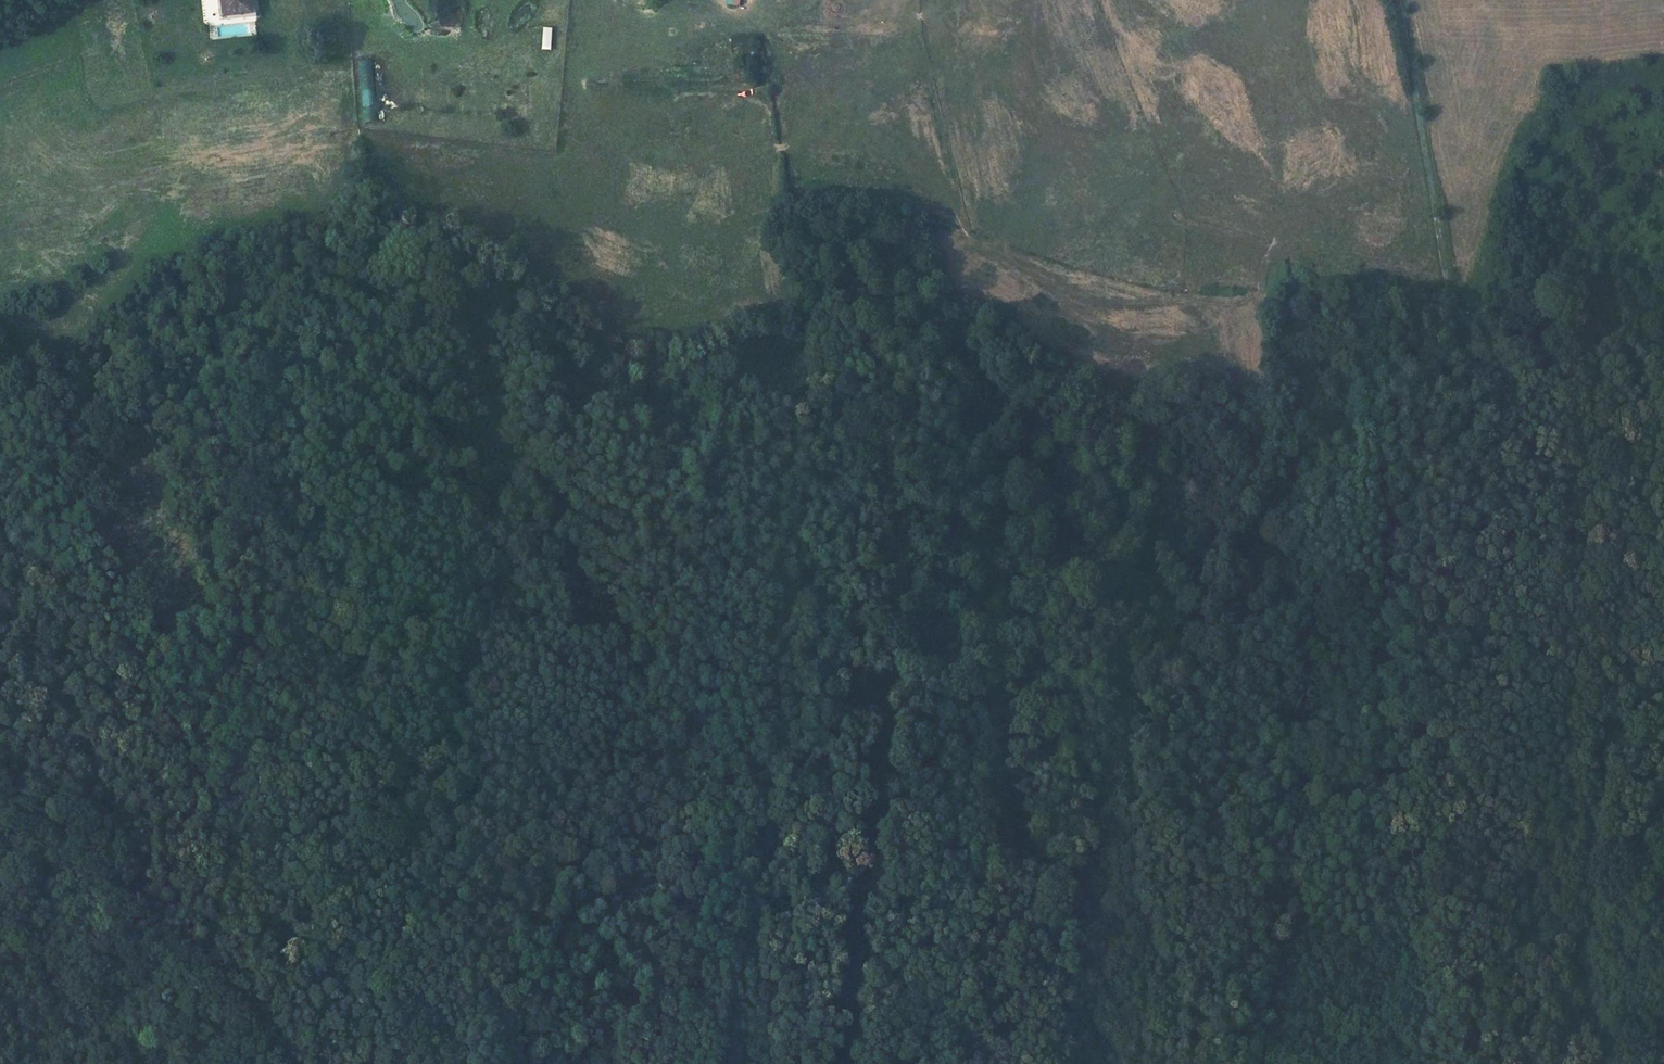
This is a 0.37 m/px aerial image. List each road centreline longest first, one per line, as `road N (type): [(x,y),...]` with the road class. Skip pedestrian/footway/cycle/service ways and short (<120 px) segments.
road 1 (track): [(1402,0),(1445,286),(1477,327)]

